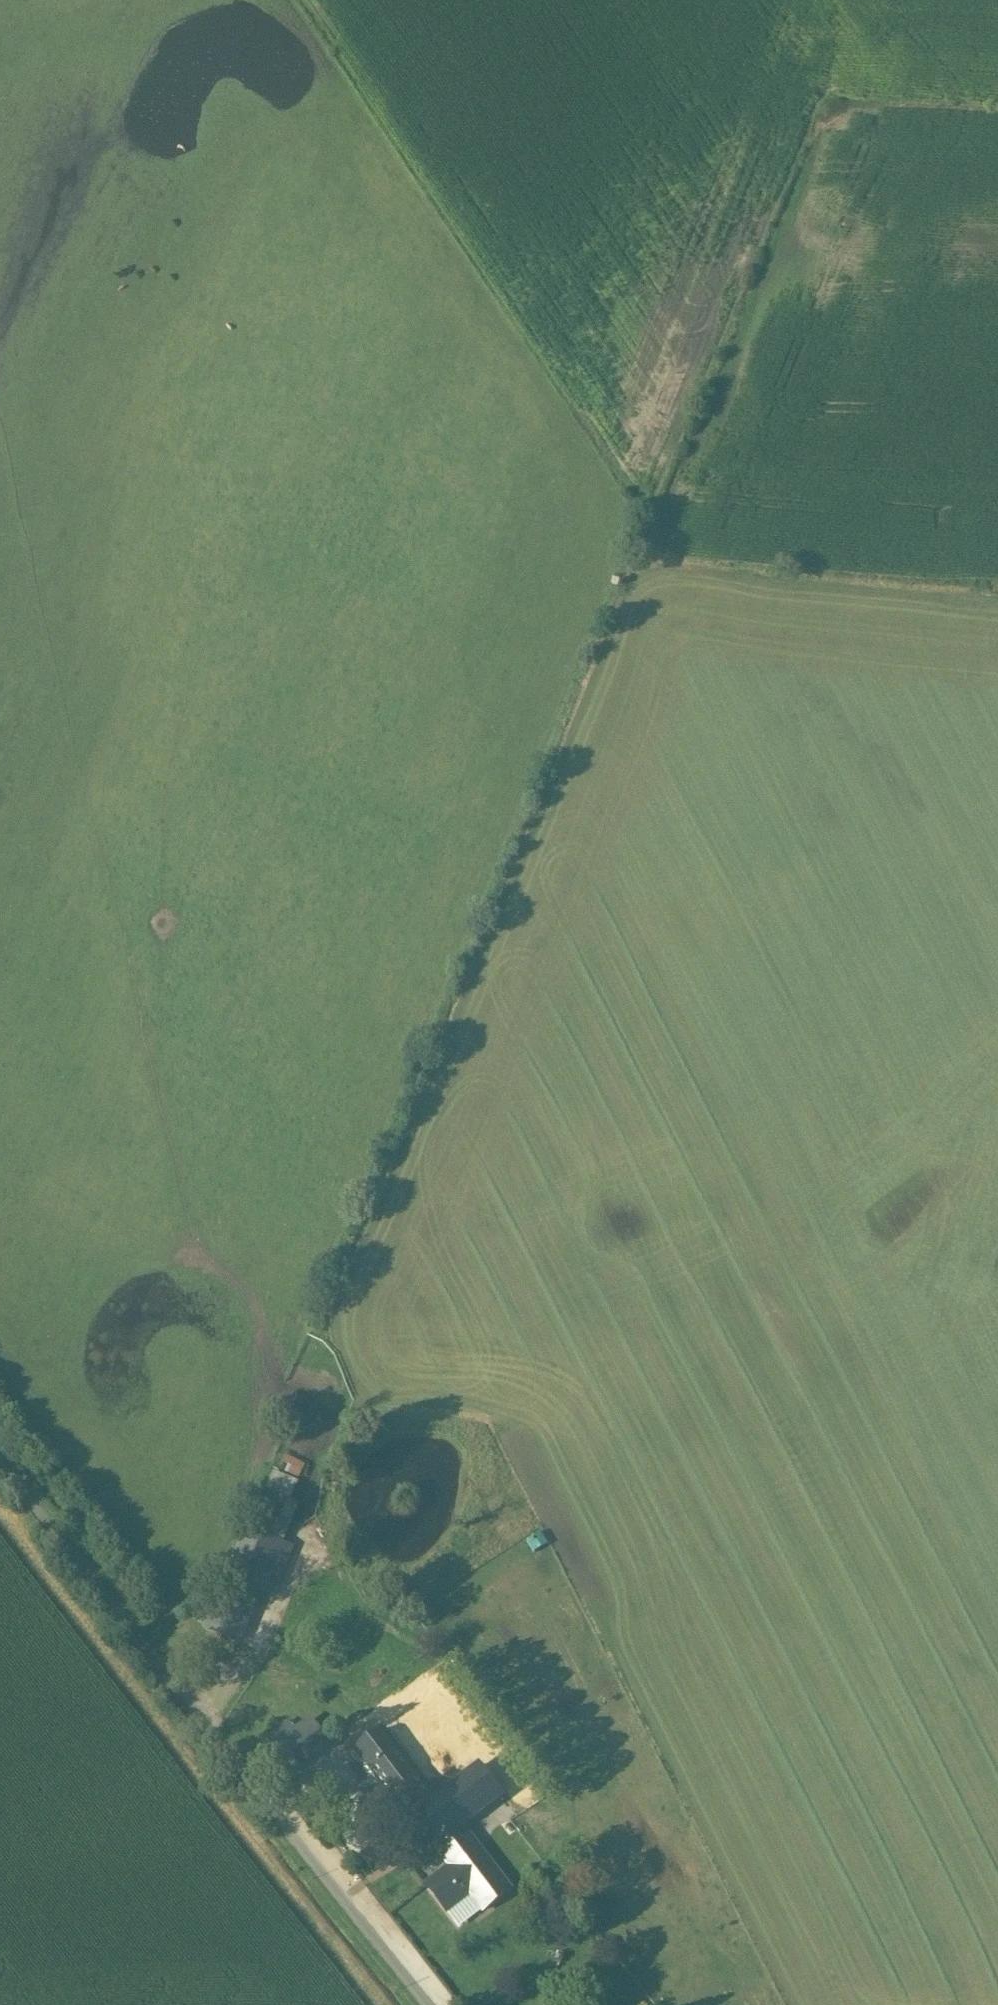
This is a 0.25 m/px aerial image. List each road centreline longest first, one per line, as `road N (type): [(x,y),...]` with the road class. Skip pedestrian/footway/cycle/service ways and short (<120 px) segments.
road 1 (unclassified): [(434,2004),(0,1466)]

